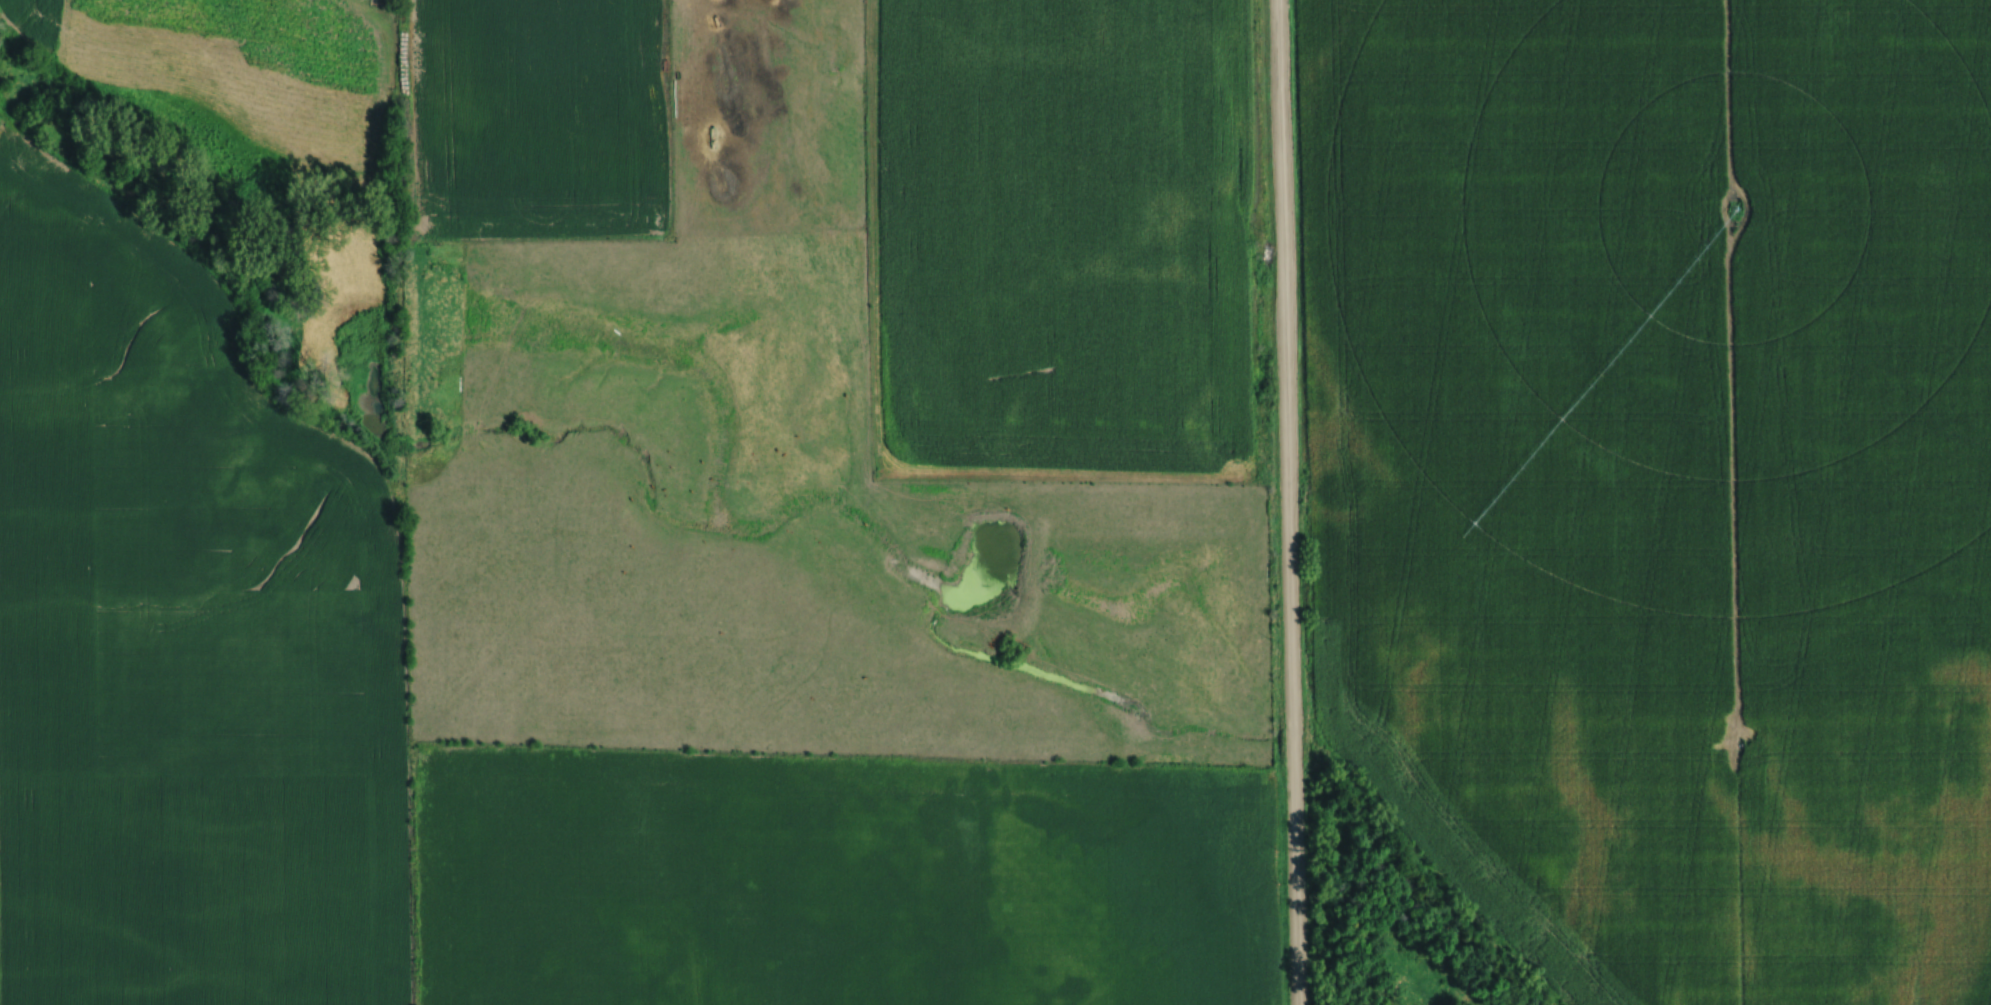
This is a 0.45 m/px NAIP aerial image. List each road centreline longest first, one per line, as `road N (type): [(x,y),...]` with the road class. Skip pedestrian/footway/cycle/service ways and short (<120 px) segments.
road 1 (residential): [(1302,1004),(1280,0)]

